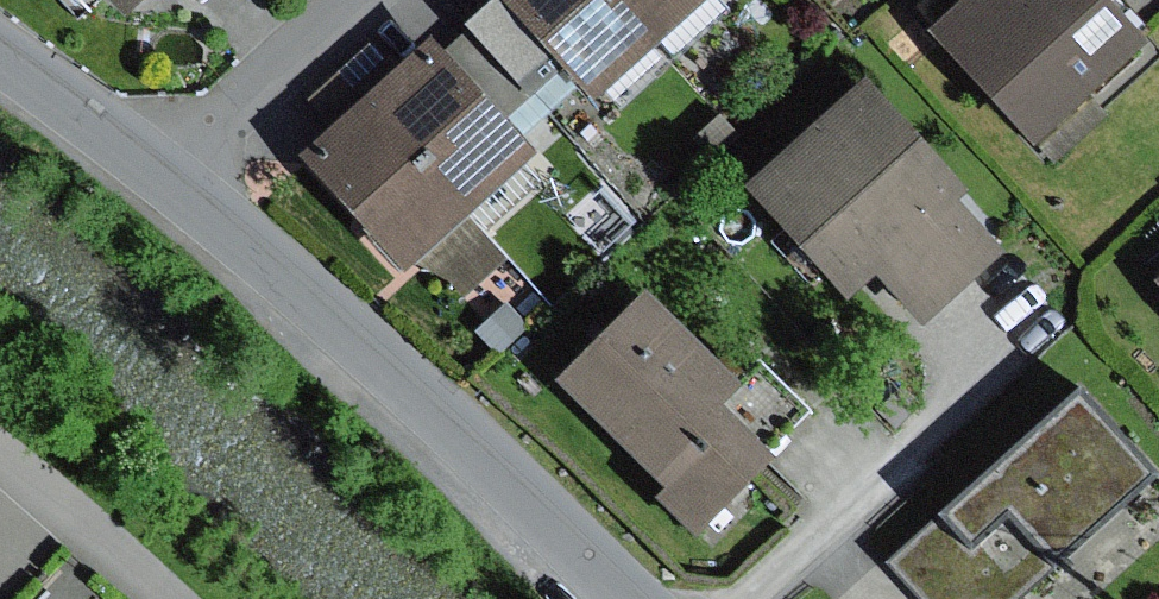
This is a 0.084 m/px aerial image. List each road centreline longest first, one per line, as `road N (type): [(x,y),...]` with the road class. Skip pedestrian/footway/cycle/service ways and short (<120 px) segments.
road 1 (residential): [(633,598),(328,314),(155,169)]
road 2 (residential): [(342,0),(155,169)]
road 3 (residential): [(155,169),(0,60)]

